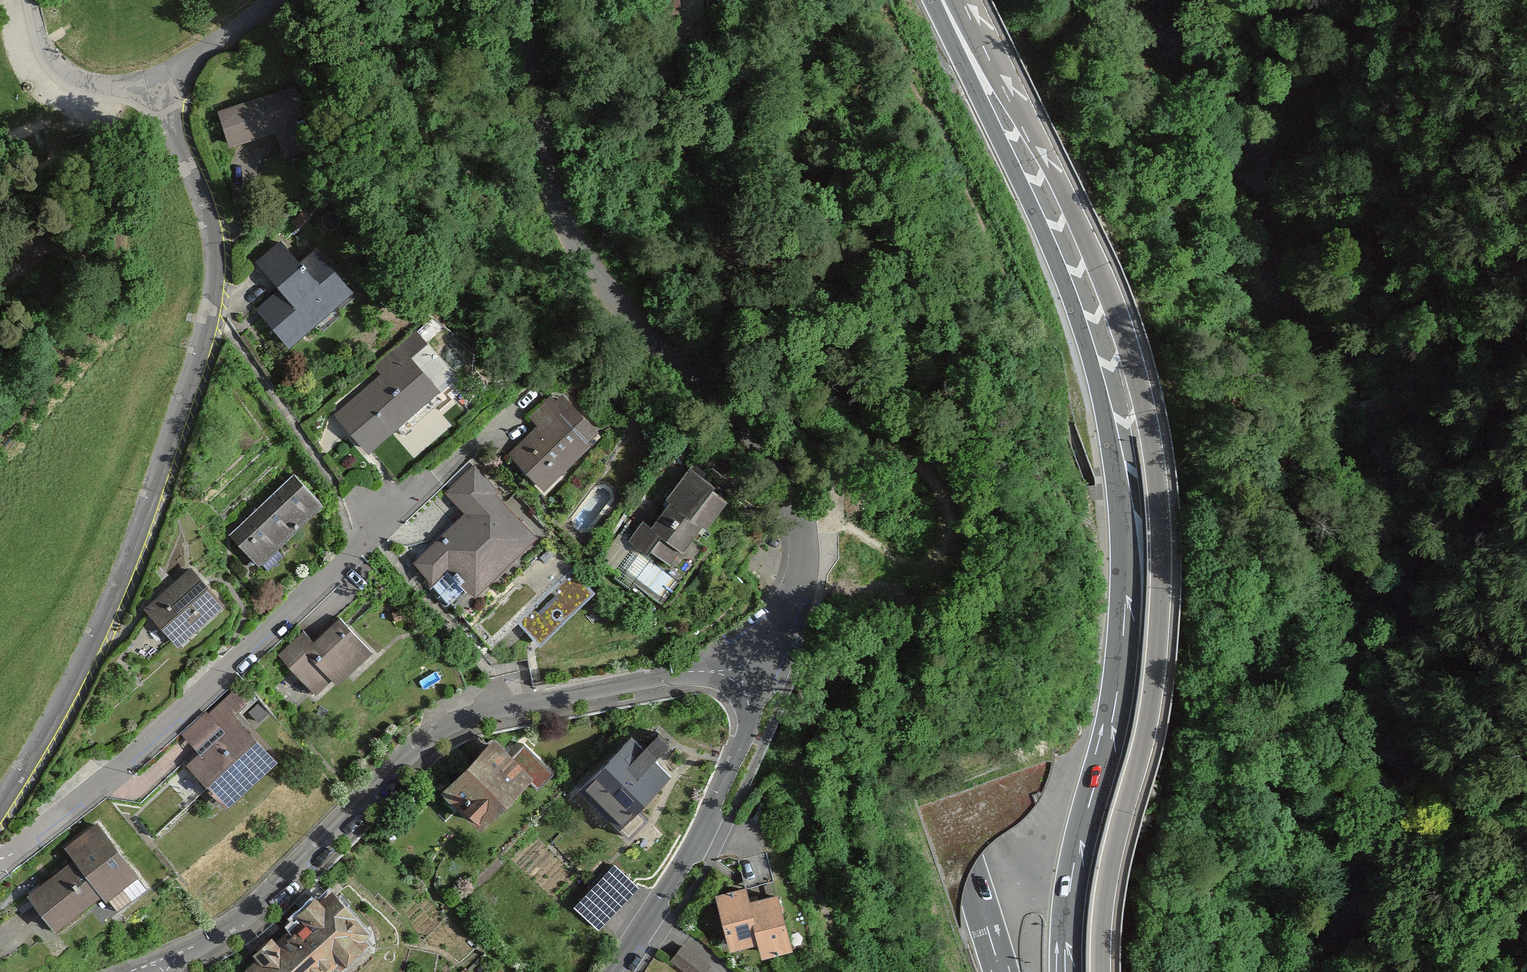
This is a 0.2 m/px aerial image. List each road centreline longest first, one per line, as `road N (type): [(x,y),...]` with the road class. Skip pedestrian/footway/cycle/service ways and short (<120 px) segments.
road 1 (motorway): [(508,0),(796,465),(905,699),(1000,971)]
road 2 (motorway): [(1100,971),(1104,896),(1141,760),(1158,649),(1155,459),(1112,297),(1068,203),(974,57)]
road 3 (motorway): [(1066,971),(1071,881),(1120,672),(1127,549),(1084,339),(974,57)]
road 4 (residential): [(529,0),(552,194),(616,301),(773,454),(793,495),(804,529),(794,599),(731,673)]
road 5 (residential): [(0,810),(50,730),(137,542),(212,309),(216,245),(165,77)]
road 6 (residential): [(0,860),(518,405)]
road 7 (residential): [(731,673),(636,680),(499,707),(442,730),(235,929),(186,954)]
road 8 (track): [(0,430),(104,326),(130,284),(135,262),(107,89)]
road 9 (residential): [(609,971),(743,742),(749,706),(731,673)]
road 10 (residential): [(165,77),(133,91),(77,87),(40,44),(31,0)]
road 11 (residential): [(165,77),(281,0)]

